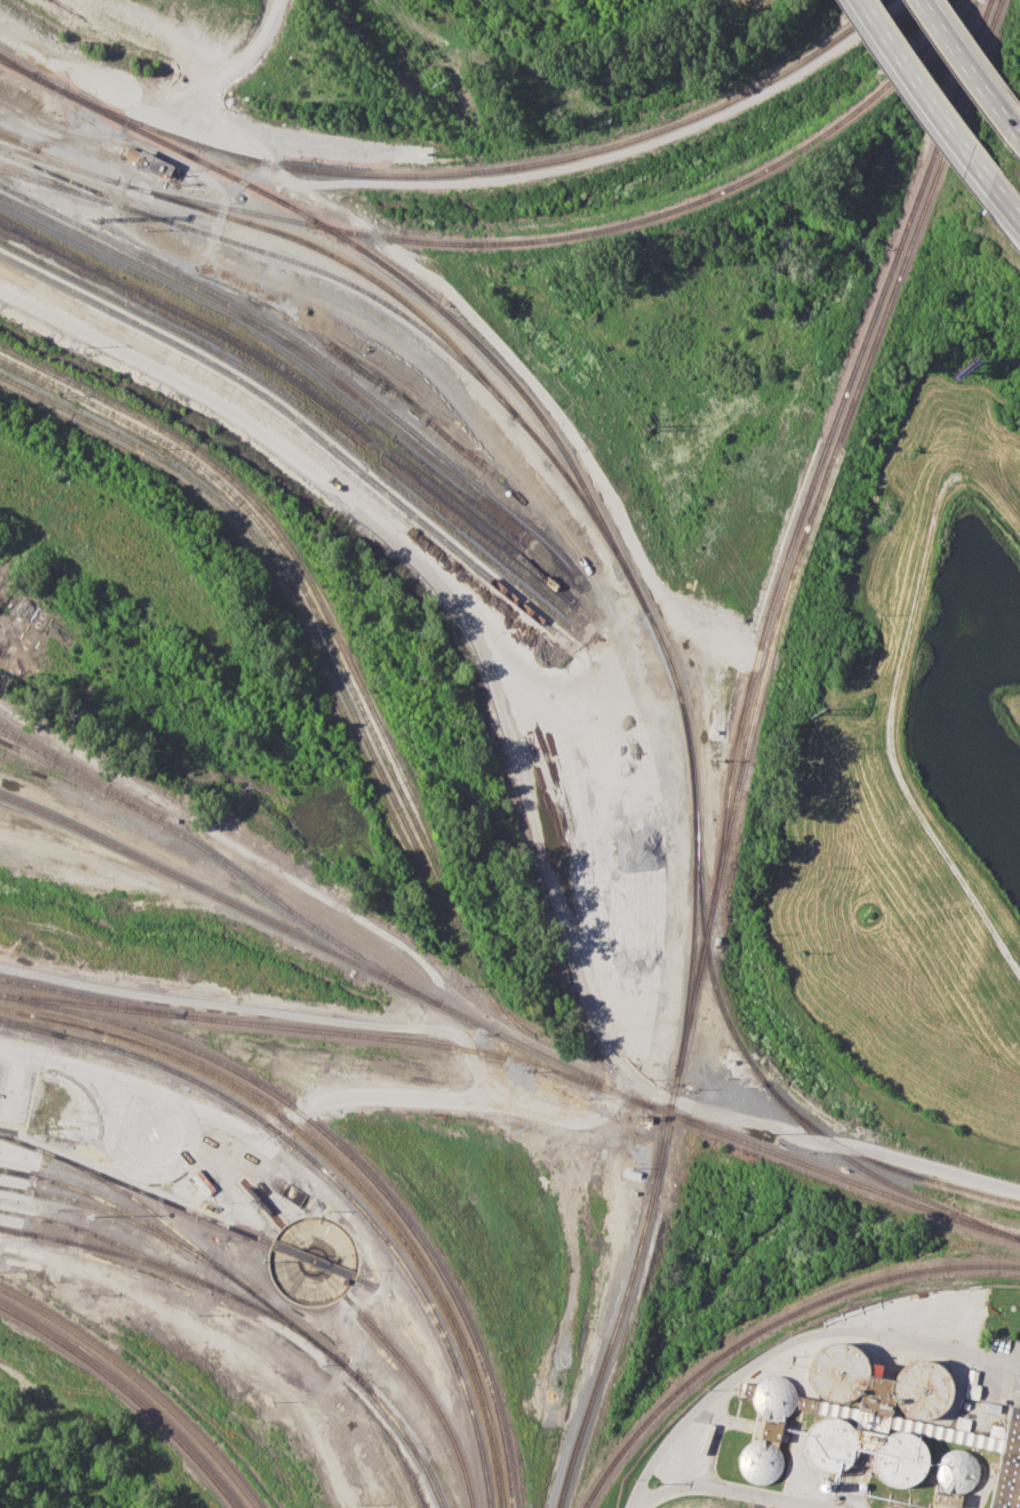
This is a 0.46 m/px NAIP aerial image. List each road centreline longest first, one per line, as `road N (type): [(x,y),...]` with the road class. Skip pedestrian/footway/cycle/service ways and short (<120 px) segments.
road 1 (motorway): [(864,0),(995,191)]
road 2 (residential): [(639,1507),(659,1491),(704,1483),(814,1507)]
road 3 (motorway): [(1019,133),(930,0)]

